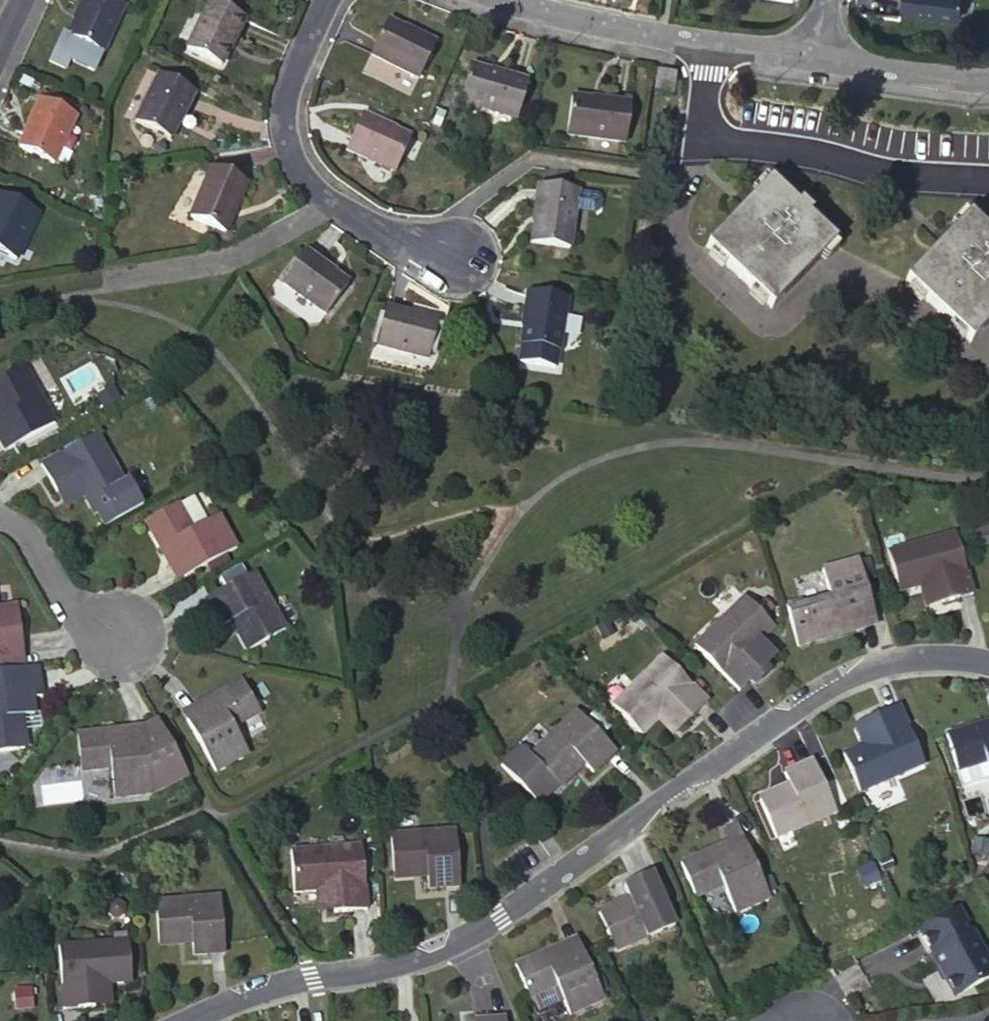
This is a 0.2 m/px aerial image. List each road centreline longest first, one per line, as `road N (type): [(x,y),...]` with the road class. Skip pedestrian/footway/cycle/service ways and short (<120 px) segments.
road 1 (residential): [(186,1020),(253,990),(420,957),(499,913),(816,690),(872,665),(922,656),(988,662)]
road 2 (residential): [(988,179),(867,169),(720,141),(698,129),(707,43)]
road 3 (residential): [(319,0),(286,81),(284,151),(332,207),(402,247),(452,257)]
road 4 (residential): [(503,0),(572,22),(707,43)]
road 5 (residential): [(812,58),(988,81)]
road 6 (residential): [(0,519),(23,529),(68,608),(118,633)]

